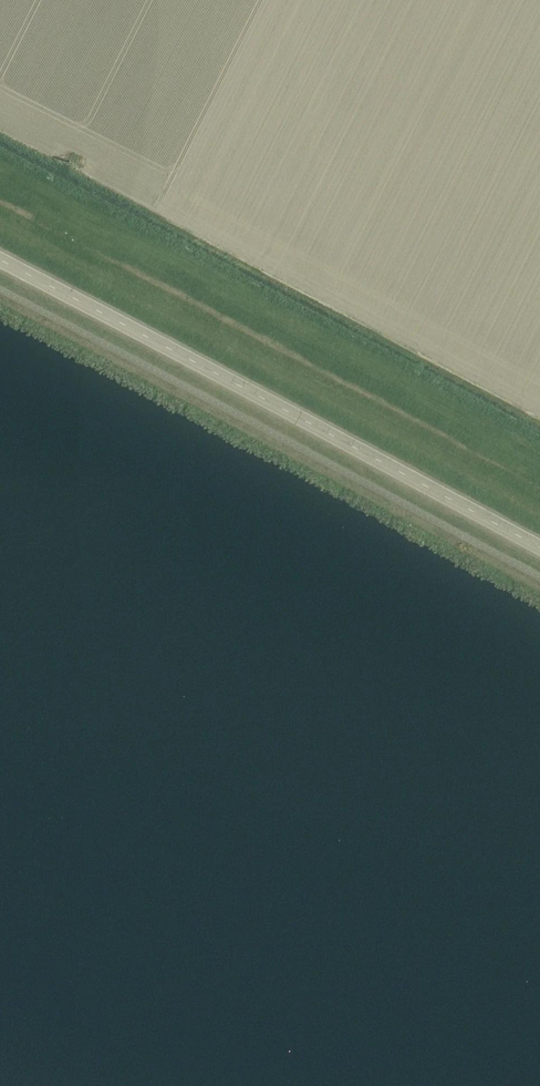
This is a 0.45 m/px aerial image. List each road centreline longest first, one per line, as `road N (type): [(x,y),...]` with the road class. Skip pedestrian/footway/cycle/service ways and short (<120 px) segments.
road 1 (tertiary): [(539,549),(0,262)]

